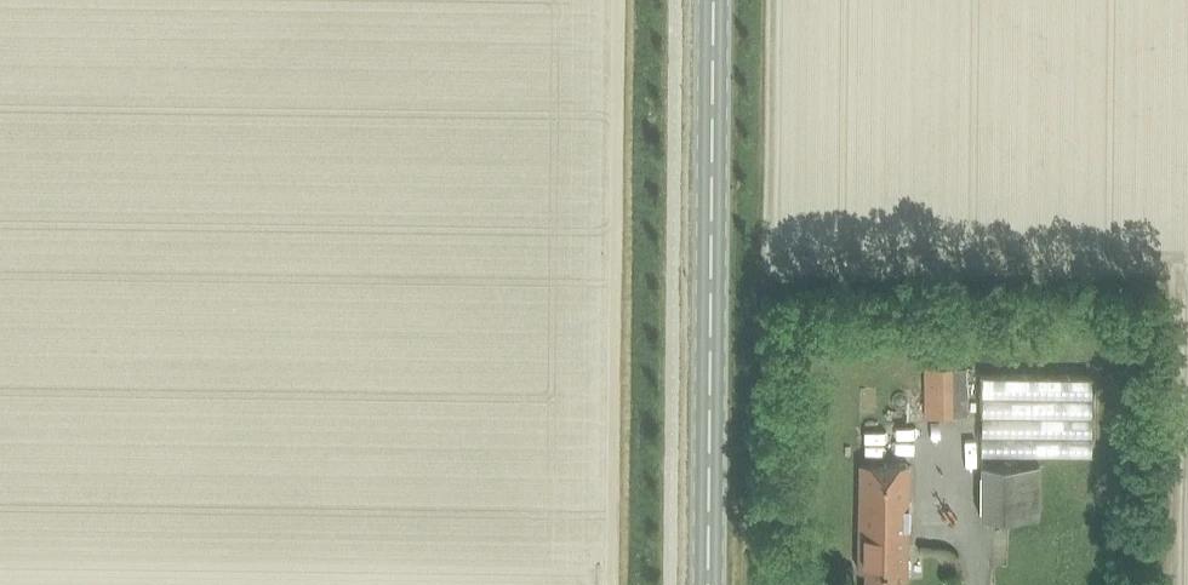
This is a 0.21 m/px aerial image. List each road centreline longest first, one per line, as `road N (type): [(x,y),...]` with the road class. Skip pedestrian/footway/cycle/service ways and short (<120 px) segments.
road 1 (secondary): [(707,584),(713,0)]

